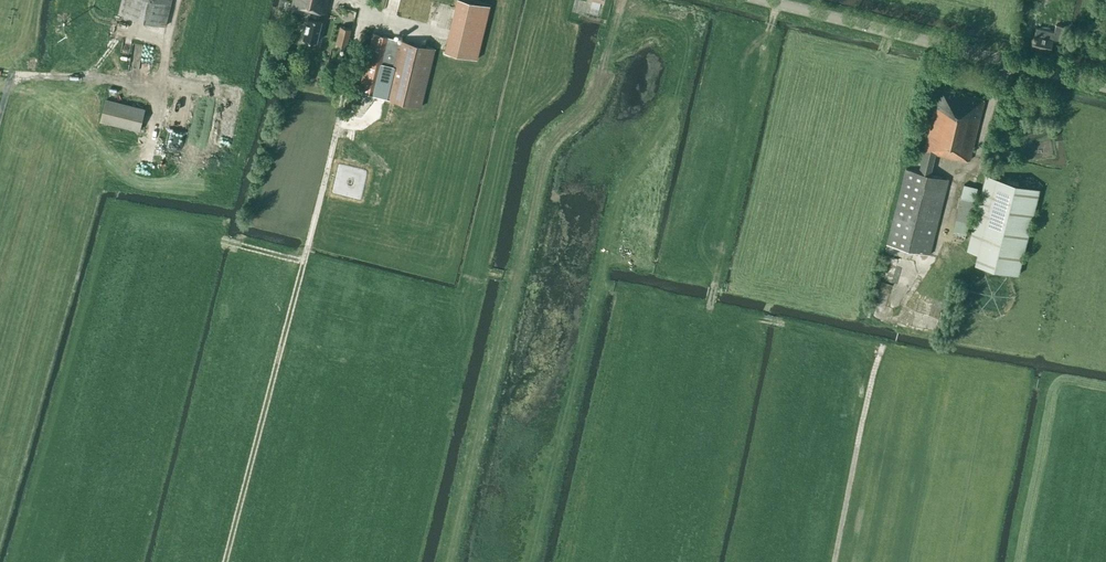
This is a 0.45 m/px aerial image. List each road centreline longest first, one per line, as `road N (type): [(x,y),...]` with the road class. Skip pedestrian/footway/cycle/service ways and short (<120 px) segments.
road 1 (tertiary): [(759,0),(1105,86)]

